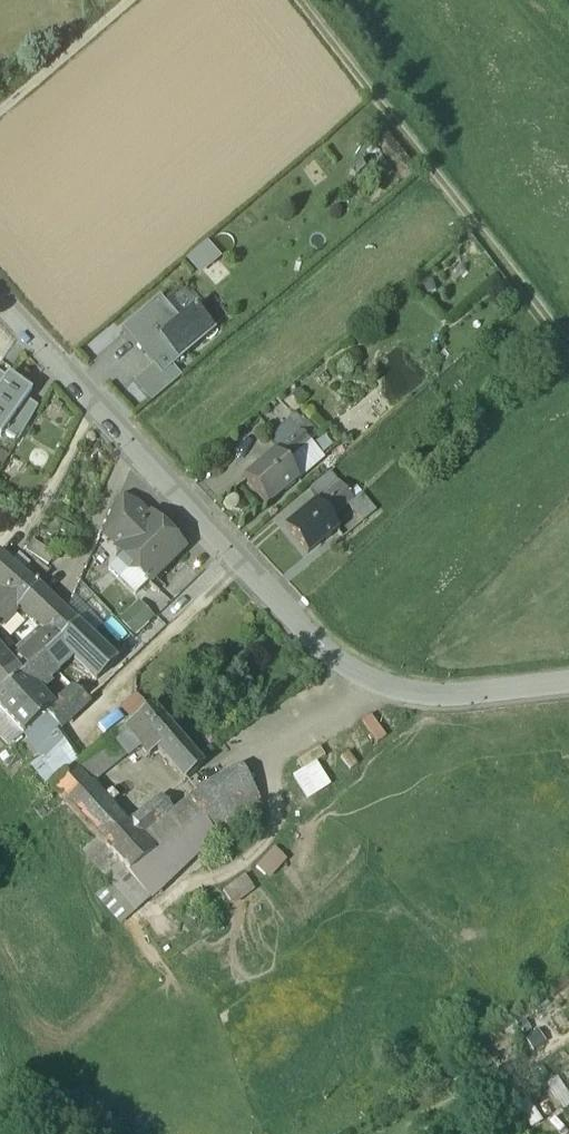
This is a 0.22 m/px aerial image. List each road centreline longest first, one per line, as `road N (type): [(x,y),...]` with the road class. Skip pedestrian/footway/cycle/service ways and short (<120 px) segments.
road 1 (residential): [(568,679),(440,695),(366,679),(233,552),(0,292)]
road 2 (track): [(299,0),(568,348)]

